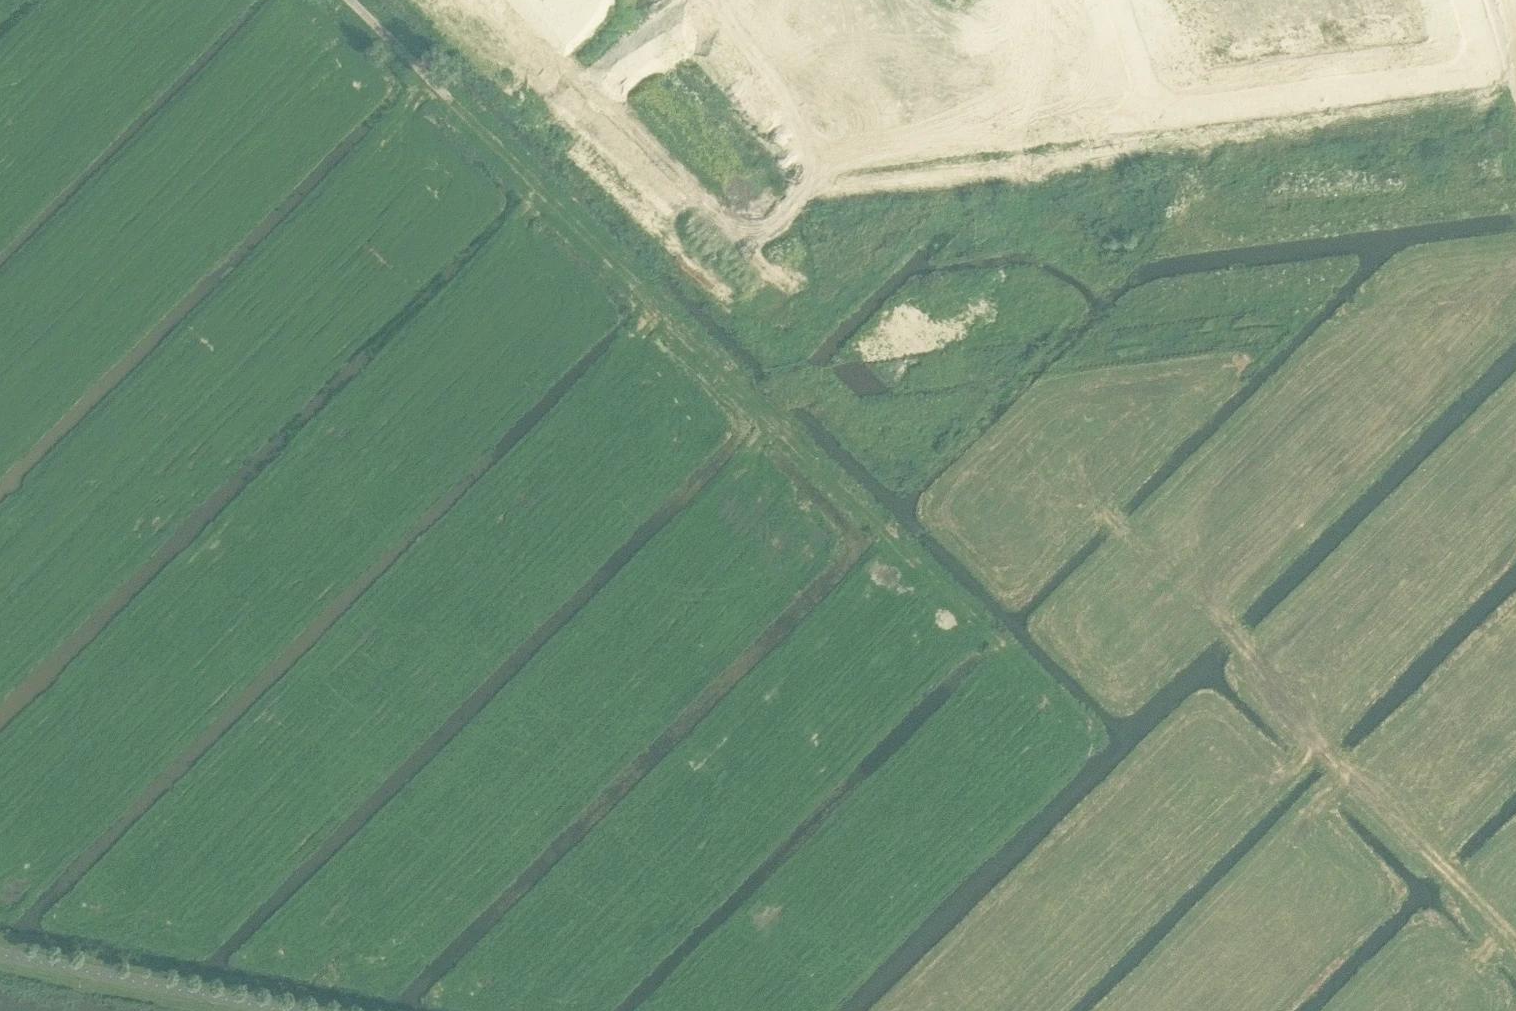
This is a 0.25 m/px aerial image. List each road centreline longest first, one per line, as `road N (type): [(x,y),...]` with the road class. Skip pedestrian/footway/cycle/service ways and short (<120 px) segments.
road 1 (track): [(832,472),(354,0)]
road 2 (residential): [(907,469),(826,329),(502,24),(495,0)]
road 3 (residential): [(822,189),(1179,117)]
road 4 (residential): [(1179,117),(1484,58)]
road 5 (residential): [(822,189),(798,104),(724,0)]
road 6 (residential): [(1179,117),(1128,0)]

